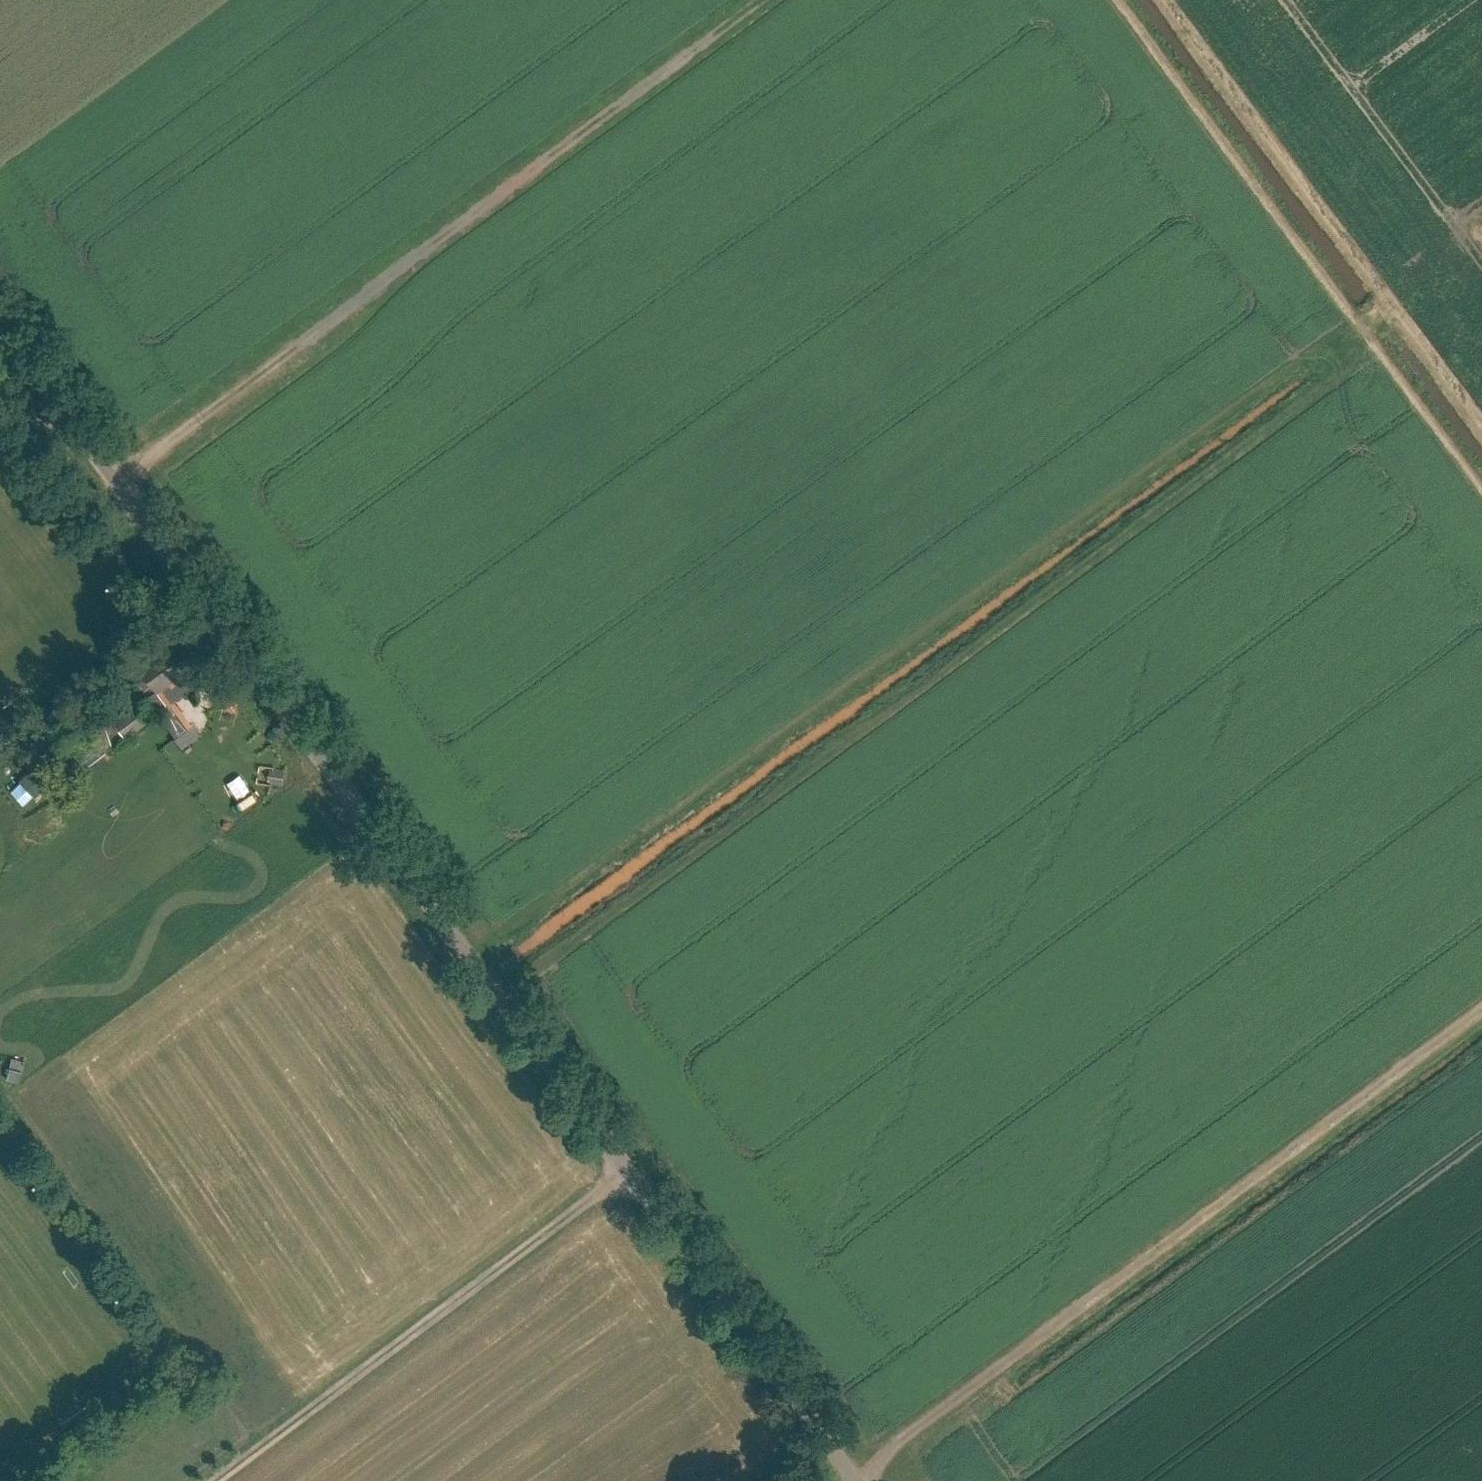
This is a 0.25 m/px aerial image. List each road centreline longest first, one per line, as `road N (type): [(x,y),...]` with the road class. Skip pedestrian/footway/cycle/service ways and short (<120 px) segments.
road 1 (residential): [(627,1171),(0,326)]
road 2 (unclassified): [(199,1480),(627,1171)]
road 3 (unclassified): [(853,1480),(627,1171)]

